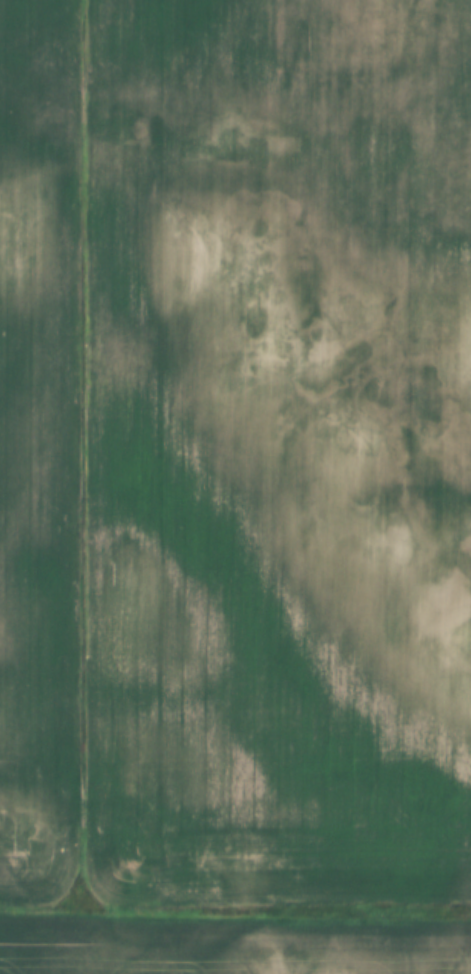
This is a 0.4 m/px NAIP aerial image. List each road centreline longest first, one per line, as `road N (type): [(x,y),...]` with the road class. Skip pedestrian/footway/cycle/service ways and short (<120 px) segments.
road 1 (track): [(470,903),(0,909)]

